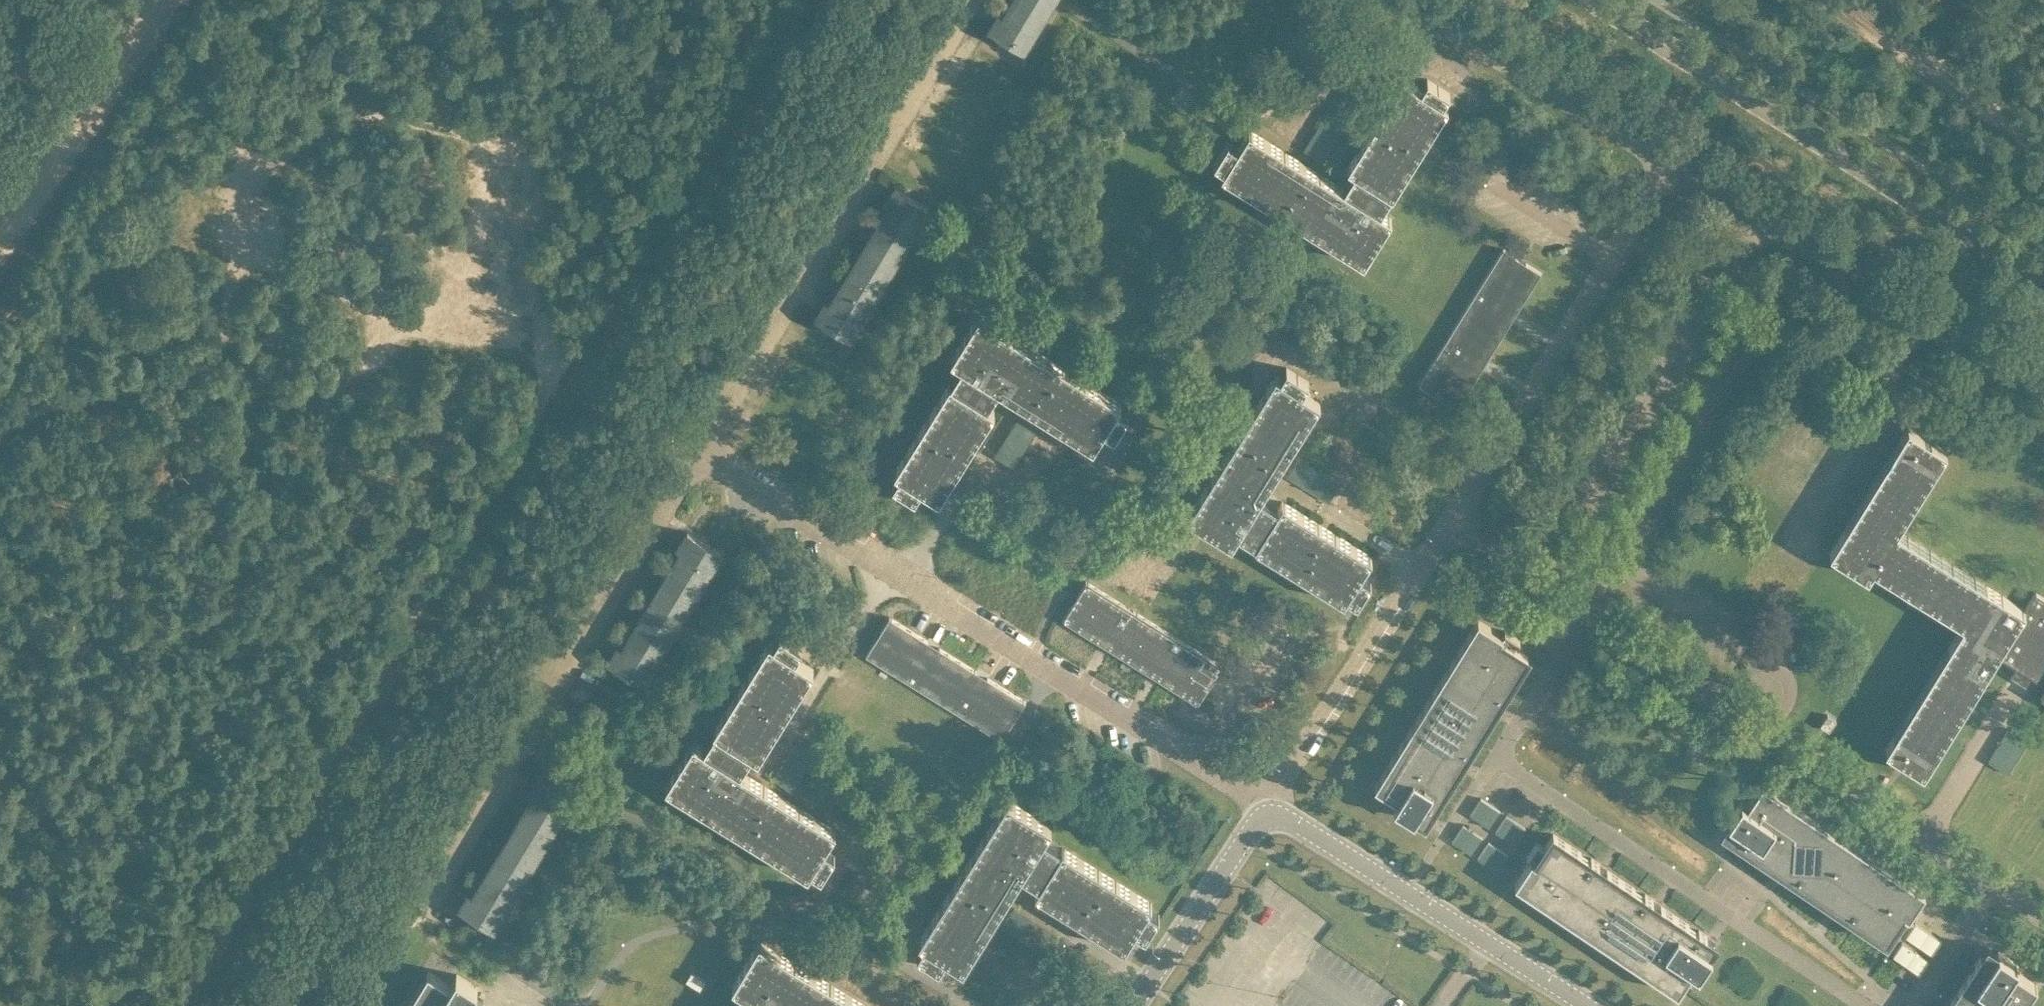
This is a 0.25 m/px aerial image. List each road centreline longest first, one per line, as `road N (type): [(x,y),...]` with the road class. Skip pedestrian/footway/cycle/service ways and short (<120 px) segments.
road 1 (tertiary): [(2043,280),(1594,0)]
road 2 (track): [(2043,138),(1891,39),(1845,0)]
road 3 (track): [(138,0),(0,179)]

